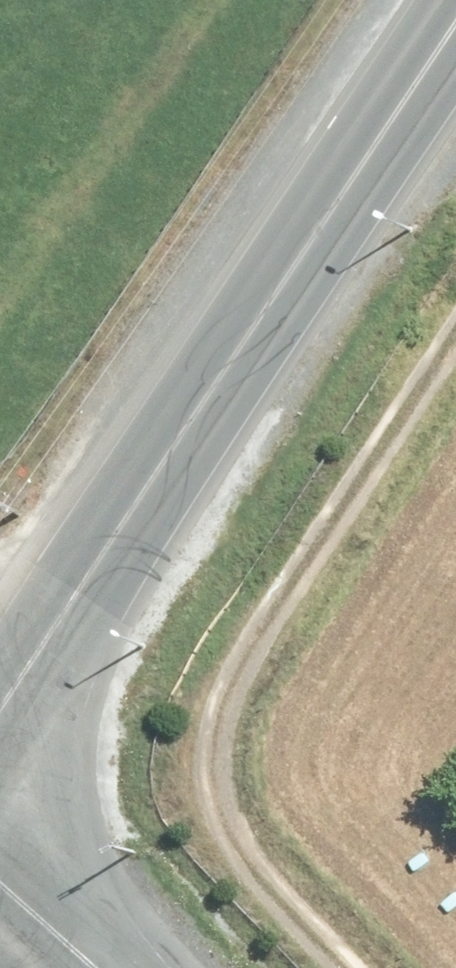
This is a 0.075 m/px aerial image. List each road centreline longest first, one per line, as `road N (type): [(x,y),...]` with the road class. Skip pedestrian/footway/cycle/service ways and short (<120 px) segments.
road 1 (secondary): [(455,32),(0,707)]
road 2 (track): [(361,967),(255,859),(218,807),(209,760),(216,712),(455,339)]
road 3 (secondary): [(0,881),(85,967)]

